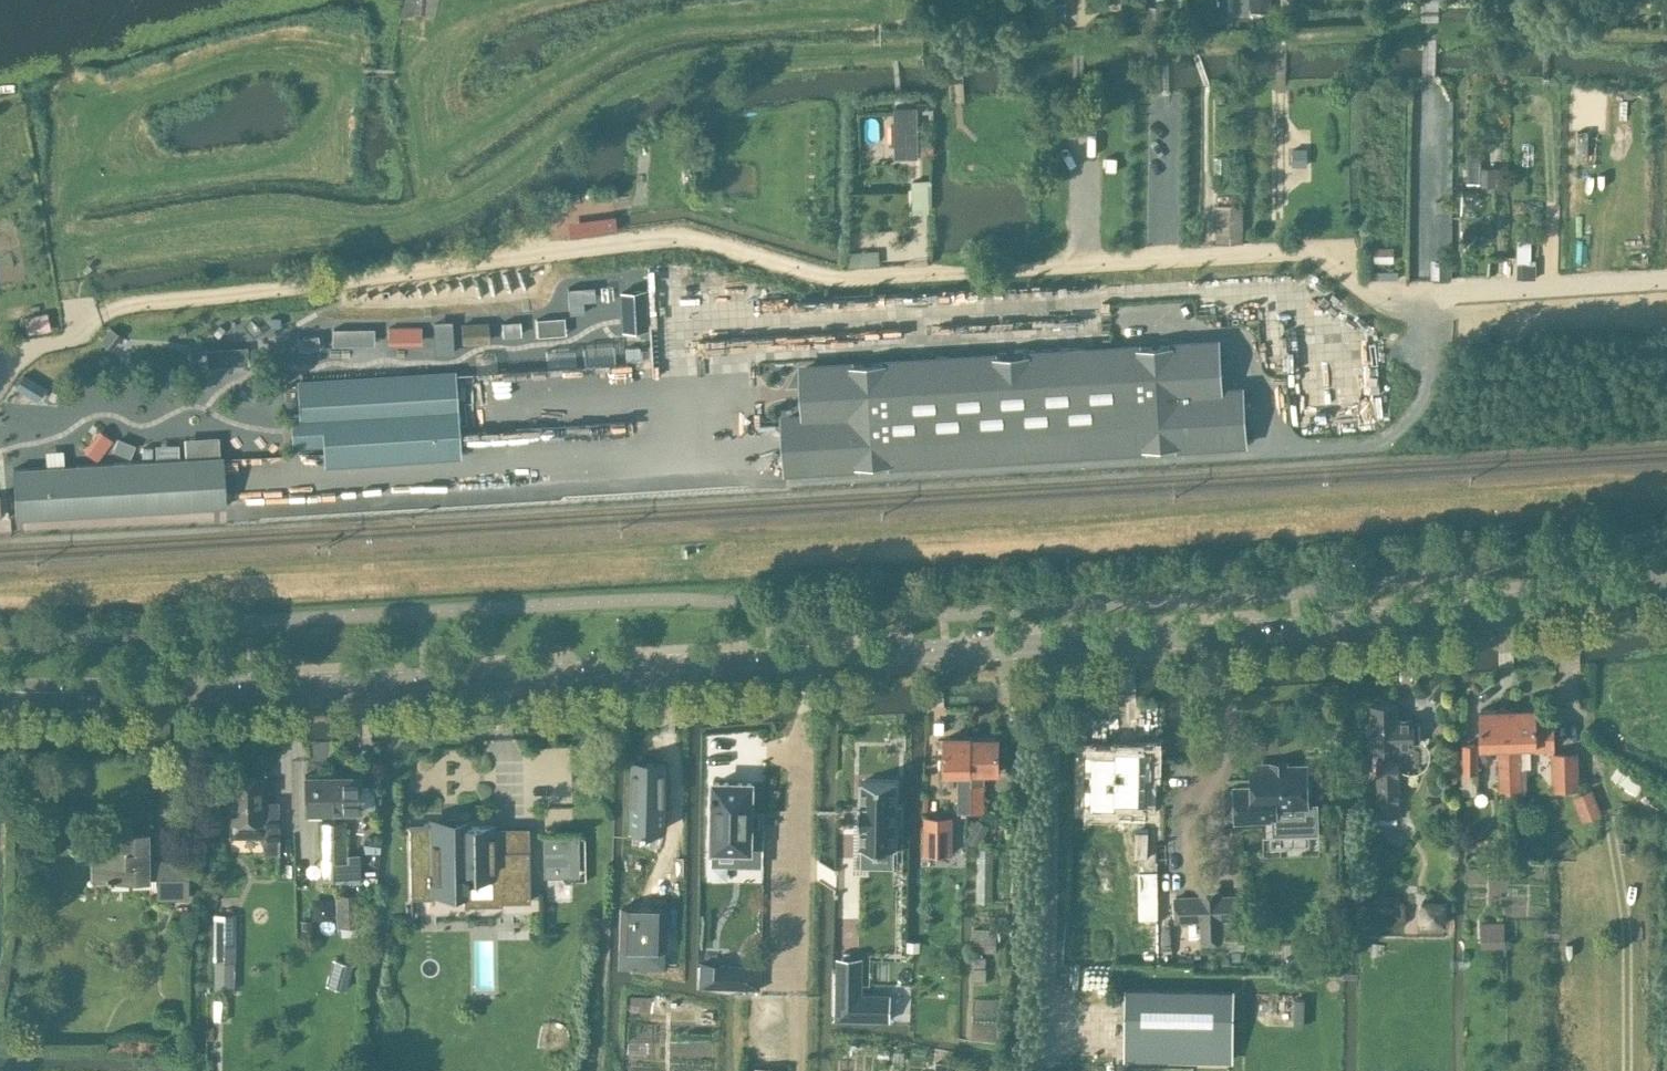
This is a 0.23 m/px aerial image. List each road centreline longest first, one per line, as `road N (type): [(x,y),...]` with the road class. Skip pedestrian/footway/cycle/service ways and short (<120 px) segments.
road 1 (tertiary): [(0,692),(771,662),(1334,627),(1666,581)]

